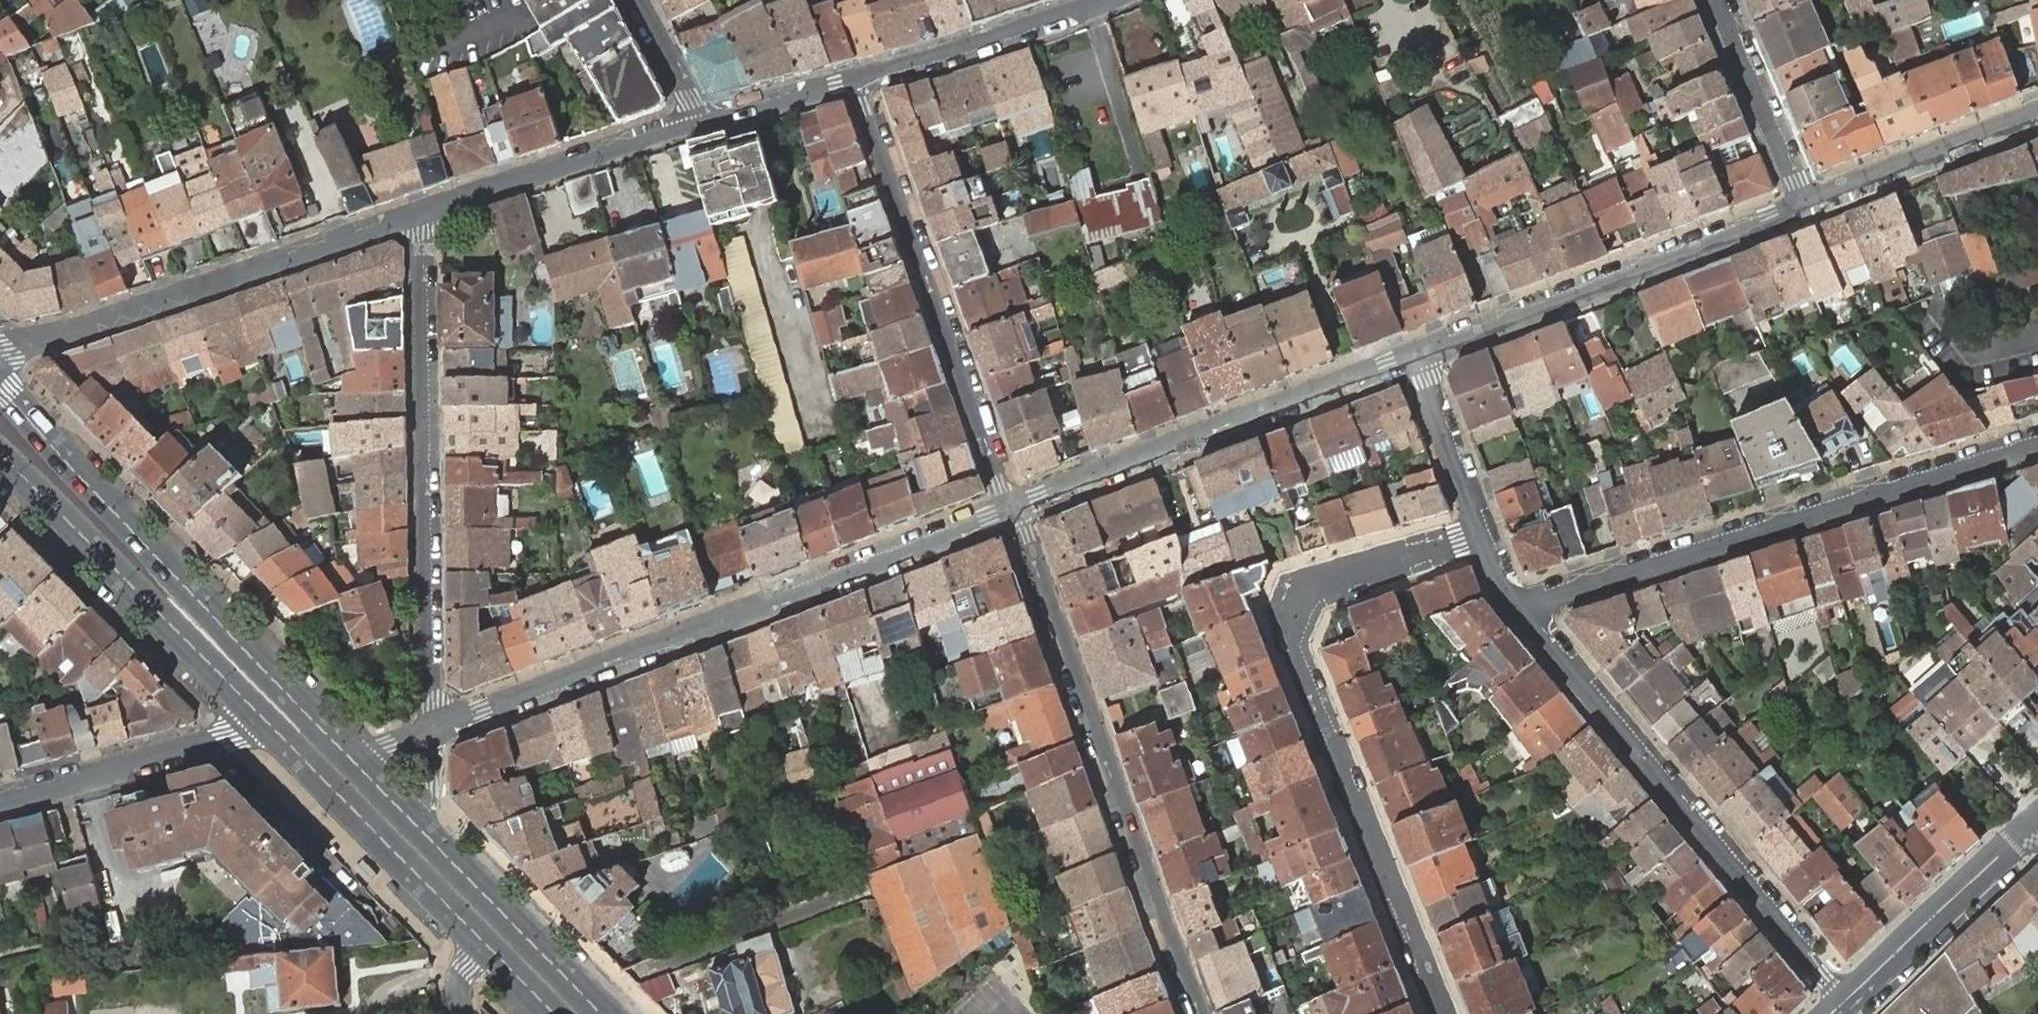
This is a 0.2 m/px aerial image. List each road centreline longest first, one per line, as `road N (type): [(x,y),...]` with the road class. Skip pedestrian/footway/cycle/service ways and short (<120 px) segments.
road 1 (residential): [(1442,1013),(1293,648),(1293,621),(1301,598),(1317,586),(1481,528)]
road 2 (residential): [(1012,508),(431,733)]
road 3 (residential): [(1207,1013),(1012,508)]
road 4 (residential): [(2037,444),(1521,607)]
road 5 (primary): [(355,762),(0,385)]
road 6 (residential): [(420,216),(431,733)]
road 7 (residential): [(1521,607),(1848,1004)]
road 8 (residential): [(853,78),(1012,508)]
road 9 (tertiary): [(0,351),(420,216)]
road 10 (residential): [(1416,353),(1012,508)]
road 11 (residential): [(1806,204),(1416,353)]
road 12 (primary): [(0,451),(260,708)]
road 13 (primary): [(604,1013),(355,762)]
road 14 (primary): [(260,708),(482,937)]
road 15 (tertiary): [(420,216),(704,122)]
road 16 (residential): [(0,798),(230,735),(260,708)]
road 17 (secondary): [(2037,824),(1848,1004)]
road 18 (tertiary): [(853,78),(1098,0)]
road 19 (residential): [(2037,112),(1806,204)]
road 20 (residential): [(1715,0),(1806,204)]
road 21 (residential): [(1481,528),(1416,353)]
road 22 (tertiary): [(704,122),(853,78)]
road 23 (residential): [(637,0),(704,122)]

